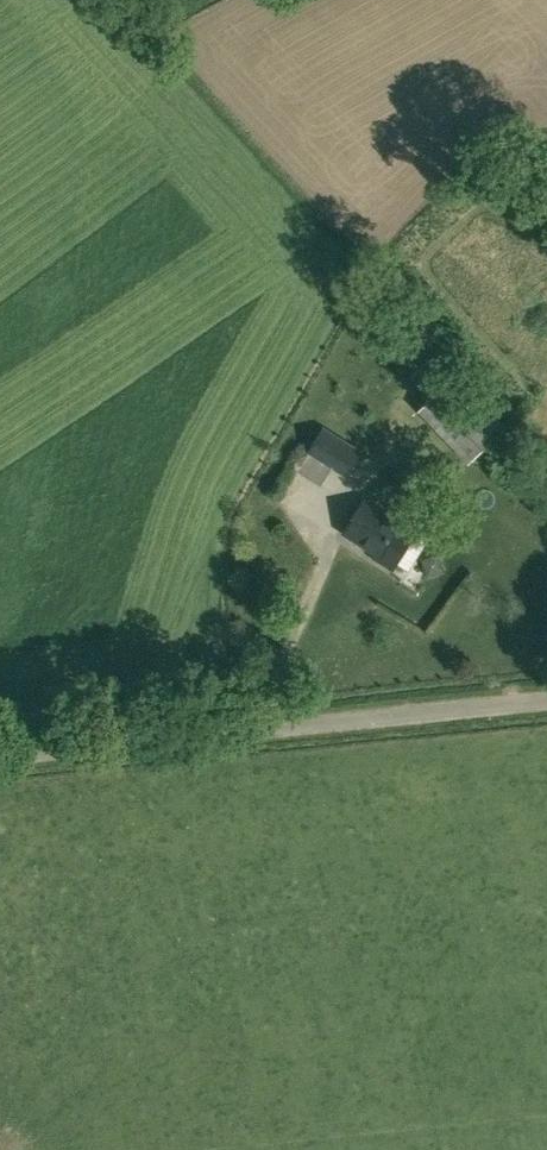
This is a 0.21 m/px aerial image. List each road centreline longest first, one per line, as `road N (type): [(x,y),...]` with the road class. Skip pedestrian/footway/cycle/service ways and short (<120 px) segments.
road 1 (unclassified): [(0,756),(546,699)]

